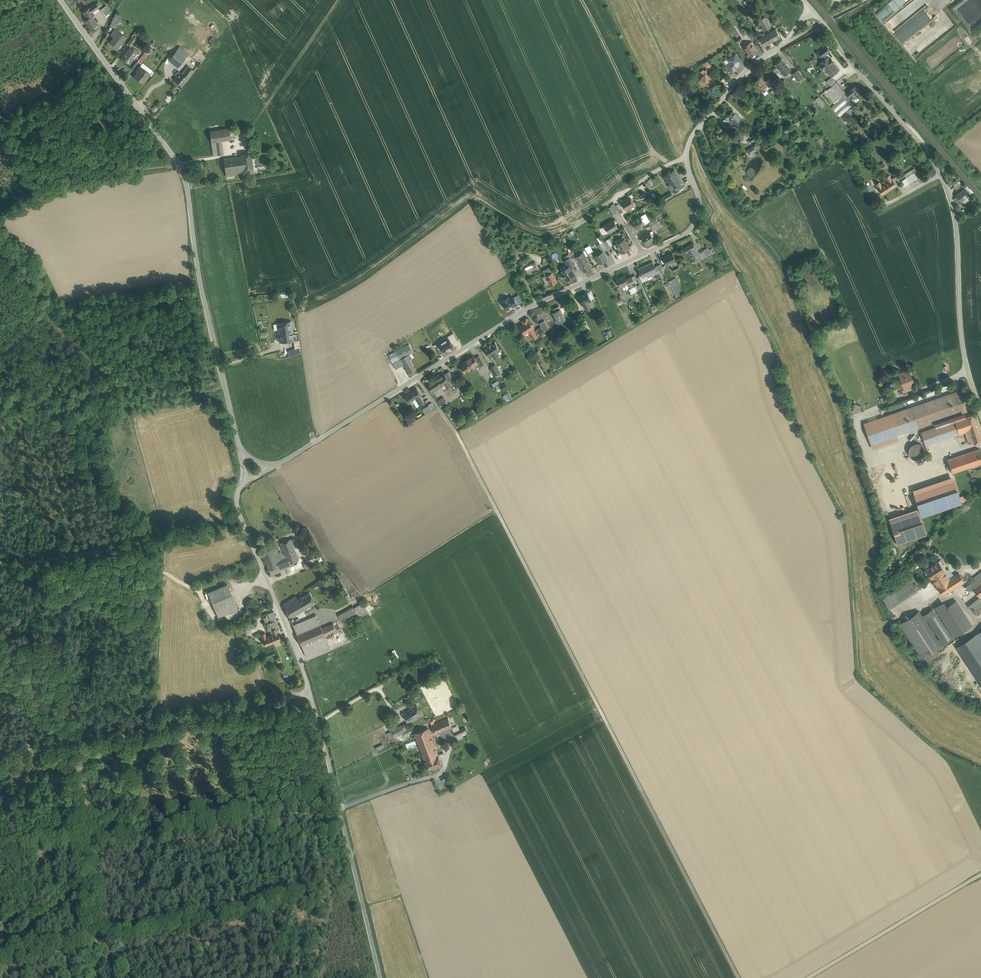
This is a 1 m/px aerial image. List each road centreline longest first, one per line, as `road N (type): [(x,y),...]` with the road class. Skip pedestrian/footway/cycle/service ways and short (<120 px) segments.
road 1 (residential): [(813,10),(740,77),(692,136),(686,159),(697,215),(683,238),(511,318),(389,393)]
road 2 (track): [(455,431),(738,977)]
road 3 (track): [(240,486),(239,515),(319,722),(380,977)]
road 4 (unclassified): [(63,0),(183,171),(241,449)]
road 5 (track): [(310,693),(0,750)]
road 6 (residential): [(951,202),(918,140),(813,10)]
road 7 (unclassified): [(980,413),(961,332),(951,202)]
road 8 (track): [(980,875),(807,977)]
road 9 (unclassified): [(389,393),(274,464)]
road 10 (track): [(285,624),(327,611),(345,634),(300,662)]
road 11 (track): [(968,372),(853,416)]

